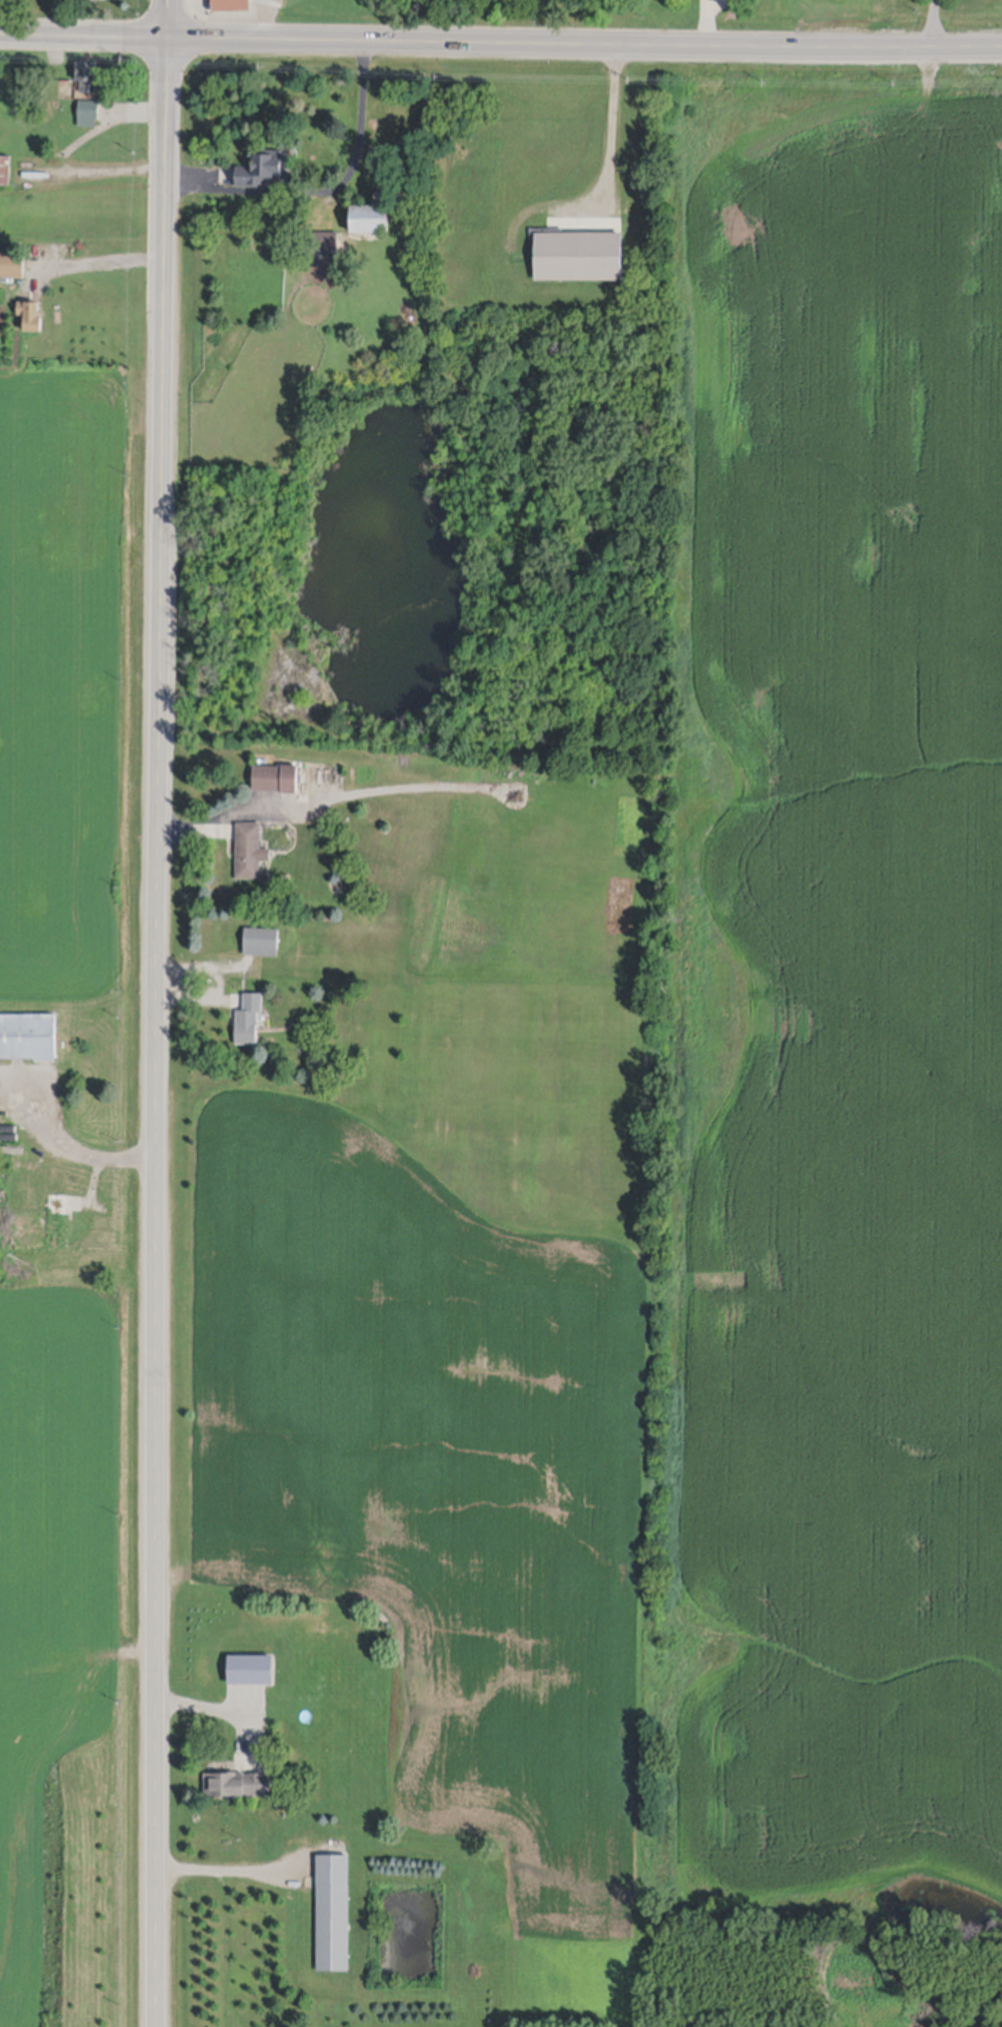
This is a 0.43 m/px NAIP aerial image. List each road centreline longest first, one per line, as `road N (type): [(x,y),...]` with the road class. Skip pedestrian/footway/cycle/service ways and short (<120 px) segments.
road 1 (secondary): [(156,2026),(169,0)]
road 2 (secondary): [(0,33),(1001,43)]

